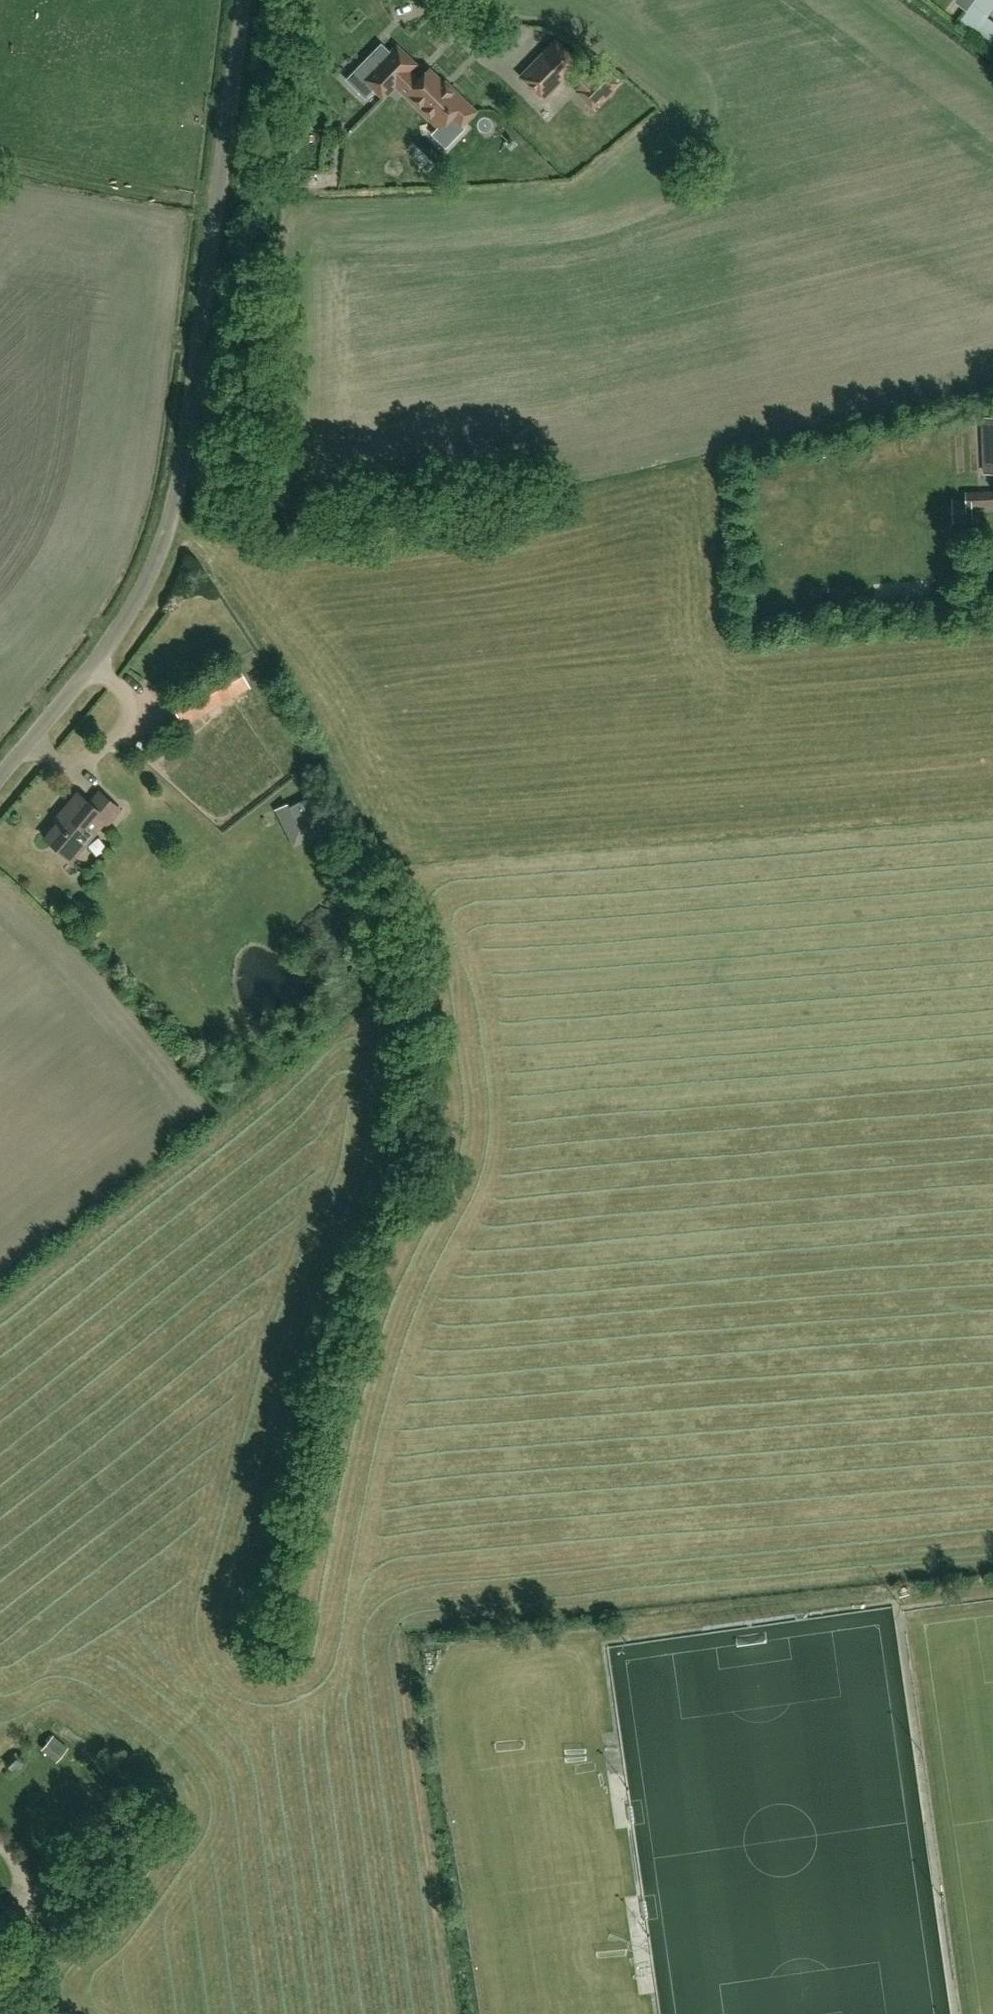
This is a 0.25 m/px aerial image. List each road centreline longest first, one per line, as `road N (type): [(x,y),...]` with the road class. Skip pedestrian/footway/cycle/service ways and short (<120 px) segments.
road 1 (unclassified): [(0,766),(112,628),(164,525),(243,0)]

